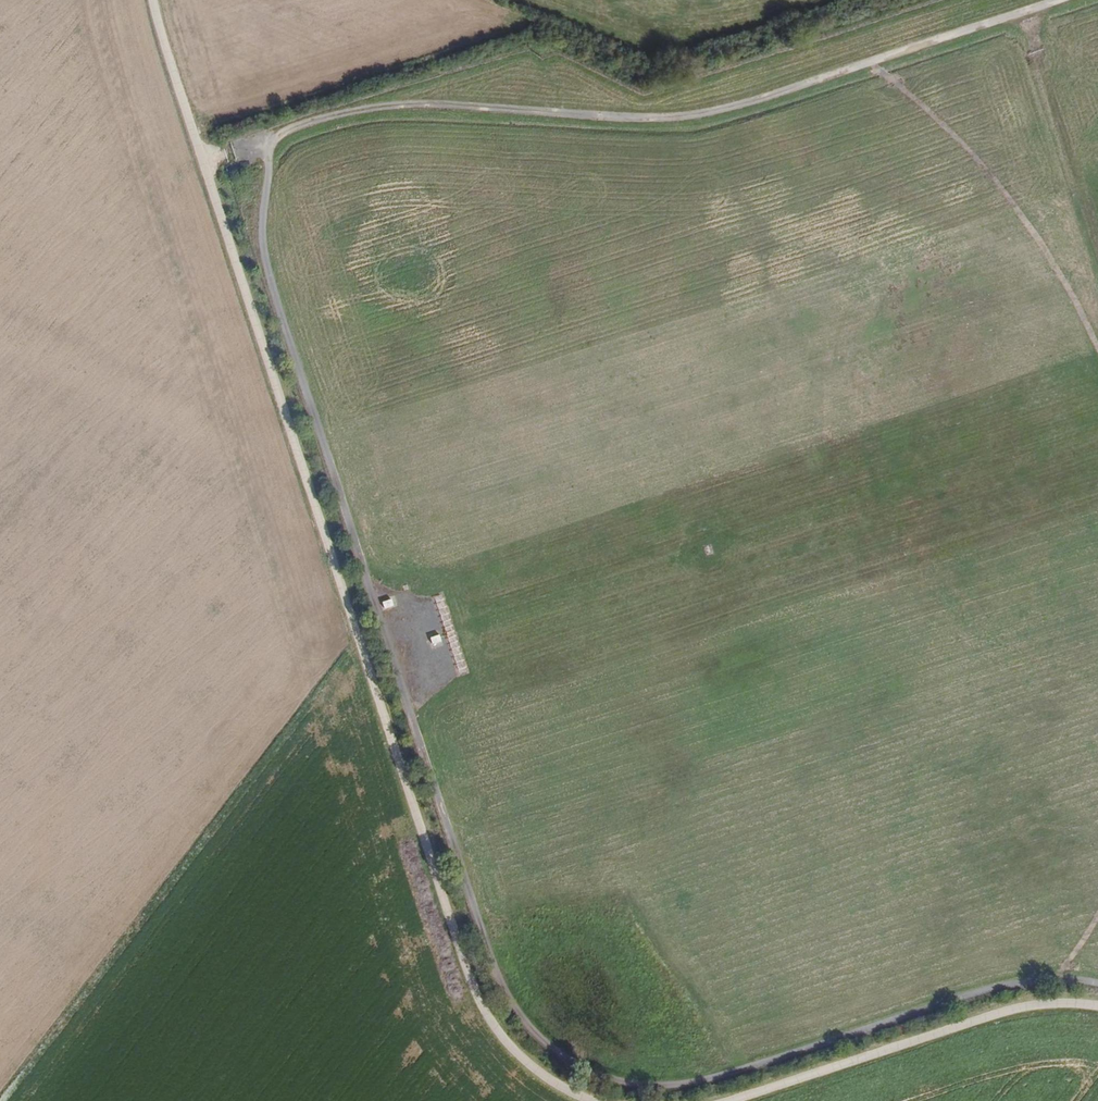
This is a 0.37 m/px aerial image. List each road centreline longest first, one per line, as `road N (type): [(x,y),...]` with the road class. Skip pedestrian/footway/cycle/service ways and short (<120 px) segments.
road 1 (track): [(1060,0),(707,113),(655,117),(402,105),(319,119),(278,135),(270,153),(262,242),(367,571),(417,614),(434,640),(426,751),(493,963),(514,1008),(545,1044),(621,1084),(687,1085),(1020,983),(1097,984)]
road 2 (unclassified): [(591,1100),(515,1052),(468,972),(154,0)]
road 3 (unclassified): [(1097,1006),(995,1015),(733,1100)]
road 4 (track): [(1023,12),(1097,247)]

